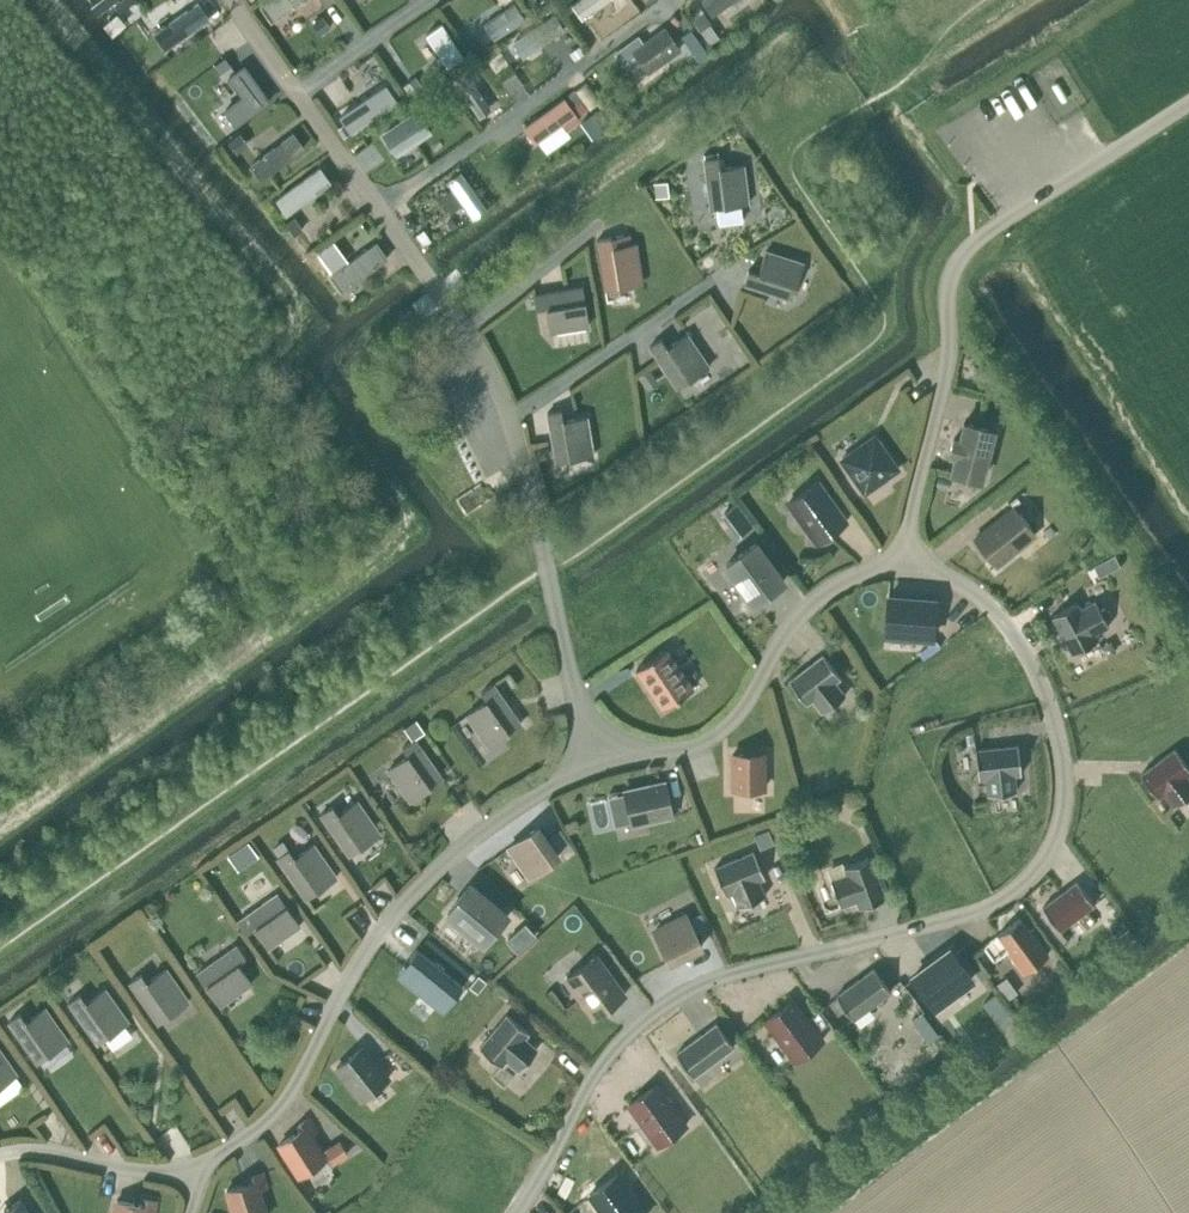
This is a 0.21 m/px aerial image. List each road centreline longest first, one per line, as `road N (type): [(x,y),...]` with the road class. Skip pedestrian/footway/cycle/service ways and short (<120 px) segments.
road 1 (residential): [(898,560),(951,575),(983,597),(1026,650),(1062,753),(1063,803),(1047,849),(1007,895),(966,915),(704,982),(657,1007),(599,1062),(517,1212)]
road 2 (residential): [(592,760),(498,386),(383,204),(235,0)]
road 3 (residential): [(898,560),(946,346),(949,278),(962,252),(1188,99)]
road 4 (residential): [(200,1166),(272,1111),(351,968),(396,907),(479,830),(592,760)]
road 5 (residential): [(592,760),(702,743),(735,721),(802,607),(851,574),(898,560)]
road 6 (residential): [(0,1151),(28,1147),(135,1168),(200,1166)]

